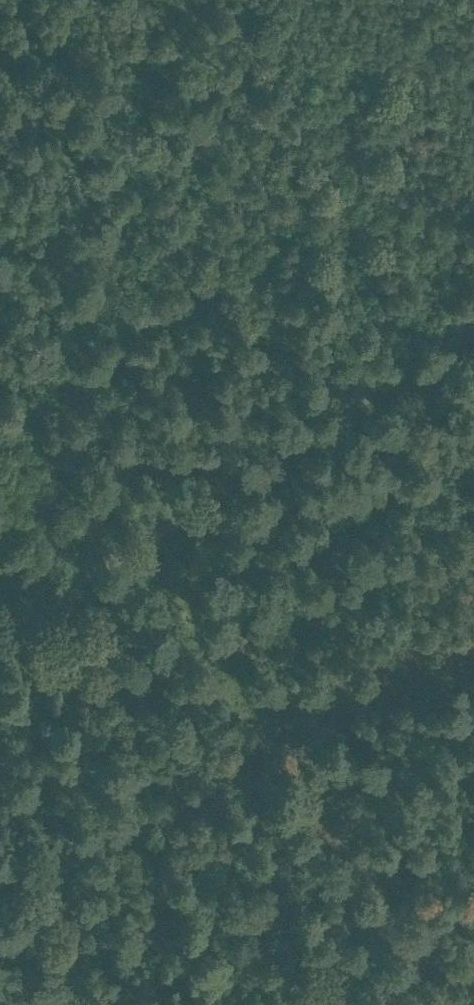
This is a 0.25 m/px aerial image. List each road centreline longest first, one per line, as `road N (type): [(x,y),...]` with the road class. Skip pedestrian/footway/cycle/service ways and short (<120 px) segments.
road 1 (track): [(149,541),(459,1004)]
road 2 (track): [(473,333),(149,541)]
road 3 (track): [(368,401),(473,562)]
road 4 (track): [(149,541),(0,637)]

